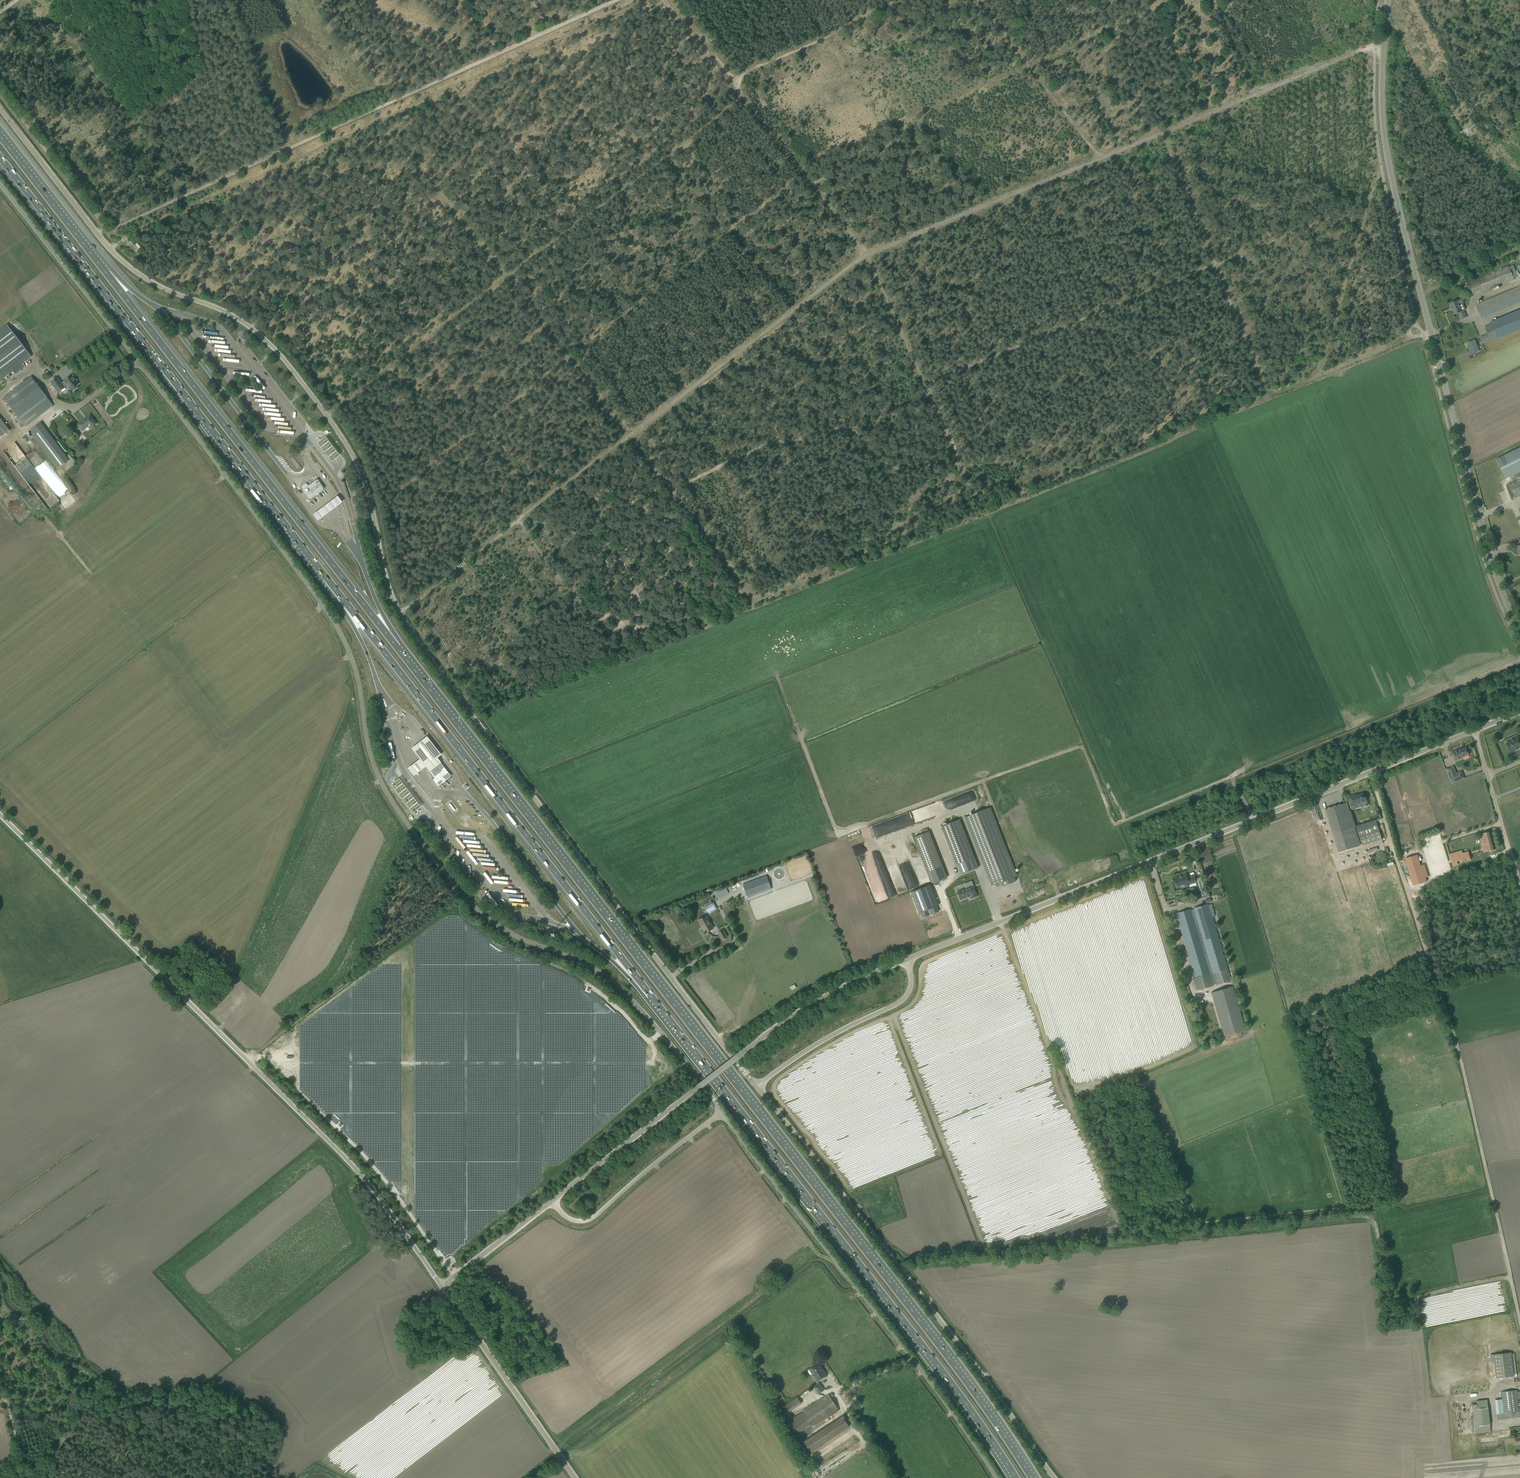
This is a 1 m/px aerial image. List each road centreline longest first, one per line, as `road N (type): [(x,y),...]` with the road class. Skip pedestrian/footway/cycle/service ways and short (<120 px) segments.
road 1 (unclassified): [(757,1087),(415,639),(390,590),(362,472),(326,413),(258,334),(126,265),(0,109)]
road 2 (unclassified): [(721,1112),(628,997),(579,961),(507,934),(483,915),(409,827),(370,755),(356,671),(335,623),(0,185)]
road 3 (motorway): [(1031,1477),(750,1096),(397,648)]
road 4 (track): [(1216,265),(925,385),(959,457),(955,466),(907,472),(887,466),(857,434),(832,430),(763,445),(669,488),(628,436)]
road 5 (tertiary): [(1519,630),(1488,551),(1386,153),(1381,96),(1390,0)]
road 6 (unclassified): [(441,1284),(353,1166),(0,814)]
road 7 (unclassified): [(907,960),(1475,732)]
road 8 (motorway): [(650,995),(1016,1477)]
road 9 (track): [(742,75),(736,103),(328,415)]
road 10 (motorway): [(0,158),(326,577)]
road 11 (motorway): [(326,577),(650,995)]
road 12 (track): [(1371,774),(1439,992),(1510,1276)]
road 13 (unclassified): [(1055,1477),(757,1087)]
road 14 (motorway): [(397,648),(103,268)]
road 15 (unclassified): [(1001,1477),(721,1112)]
road 16 (track): [(1163,133),(1272,395),(1423,334)]
road 17 (unclassified): [(551,1201),(817,999),(907,960)]
road 18 (track): [(383,120),(628,436)]
road 19 (track): [(1135,1240),(1002,922)]
road 20 (track): [(670,0),(868,254)]
road 21 (track): [(868,254),(1163,133)]
road 22 (track): [(704,533),(667,555),(668,589),(704,584),(727,591),(727,602),(661,625),(606,631),(601,620),(619,623)]
road 23 (track): [(868,254),(628,436)]
road 24 (track): [(649,0),(383,120)]
road 25 (track): [(628,436),(400,613)]
road 26 (track): [(383,120),(136,231)]
road 27 (track): [(1135,1240),(899,1268)]
road 28 (unclassified): [(575,1477),(441,1284)]
road 29 (track): [(1163,133),(1376,47)]
road 30 (track): [(1510,1276),(1391,1294),(1372,1218),(1351,1219)]
road 31 (track): [(1351,1219),(1135,1240)]
road 32 (unclassified): [(551,1201),(586,1222),(721,1112)]
road 33 (unclassified): [(757,1087),(900,1003),(911,987),(907,960)]
road 34 (track): [(976,0),(1101,159)]
road 35 (track): [(911,0),(734,82)]
road 36 (track): [(1319,375),(1369,198)]
road 37 (motorway): [(103,268),(0,136)]
road 38 (track): [(1031,67),(1184,0)]
road 39 (track): [(925,385),(868,254)]
road 40 (track): [(669,488),(755,602)]
road 41 (unclassified): [(441,1284),(551,1201)]
road 42 (track): [(519,521),(568,592),(601,620)]
road 43 (unclassified): [(1510,851),(1475,732)]
road 44 (motorway): [(326,577),(378,686)]

